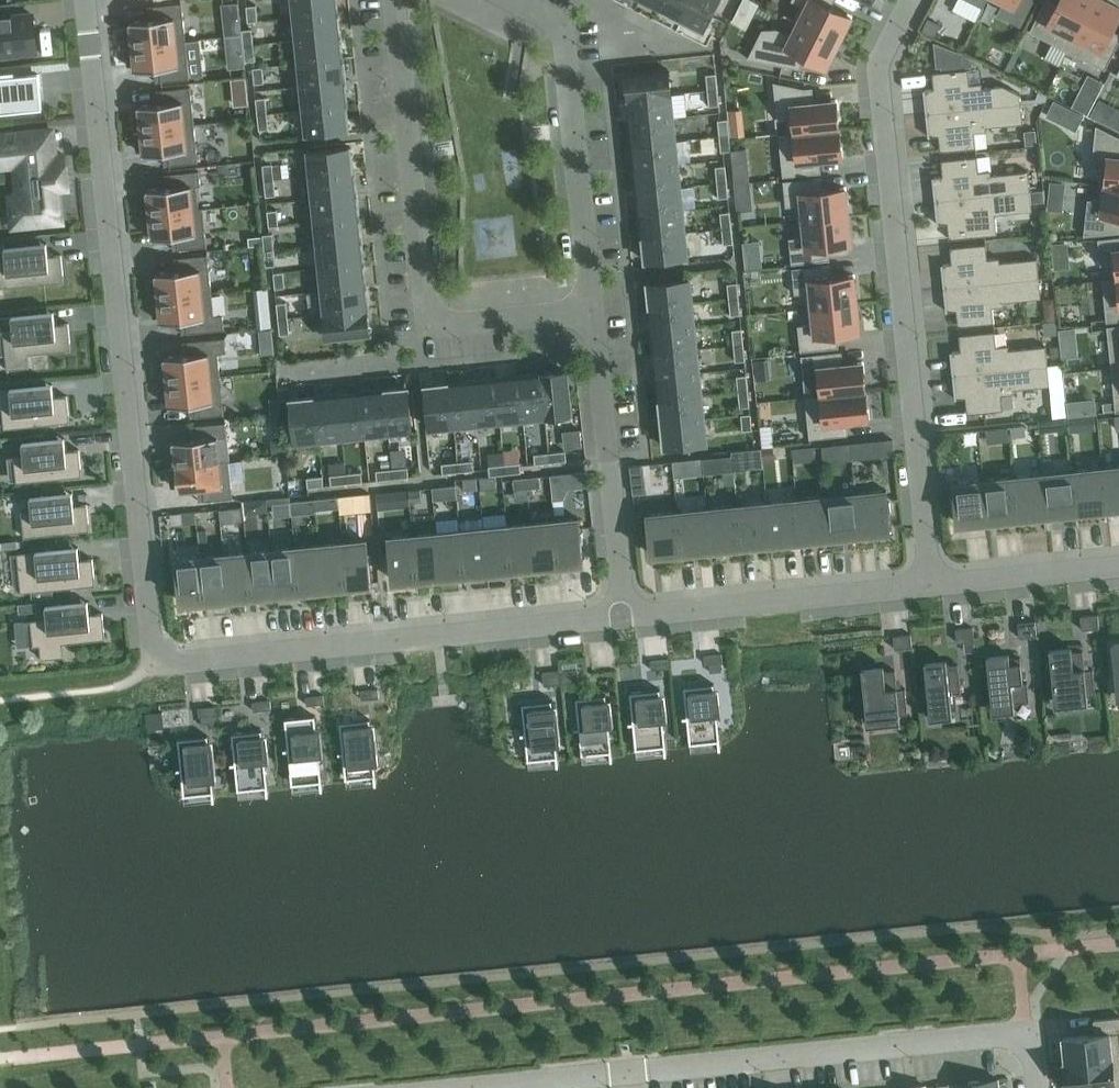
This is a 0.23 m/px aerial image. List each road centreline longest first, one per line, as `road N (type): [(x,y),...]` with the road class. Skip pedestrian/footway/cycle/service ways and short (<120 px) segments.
road 1 (residential): [(87,0),(150,664),(625,618)]
road 2 (residential): [(912,0),(878,72),(930,588)]
road 3 (residential): [(514,1087),(1032,1036),(1038,1087)]
road 4 (residential): [(392,0),(426,332),(591,315)]
road 5 (residential): [(591,315),(564,44),(549,20),(509,0)]
road 6 (residential): [(625,618),(930,588)]
road 7 (residential): [(591,315),(625,618)]
road 8 (residential): [(930,588),(1118,569)]

